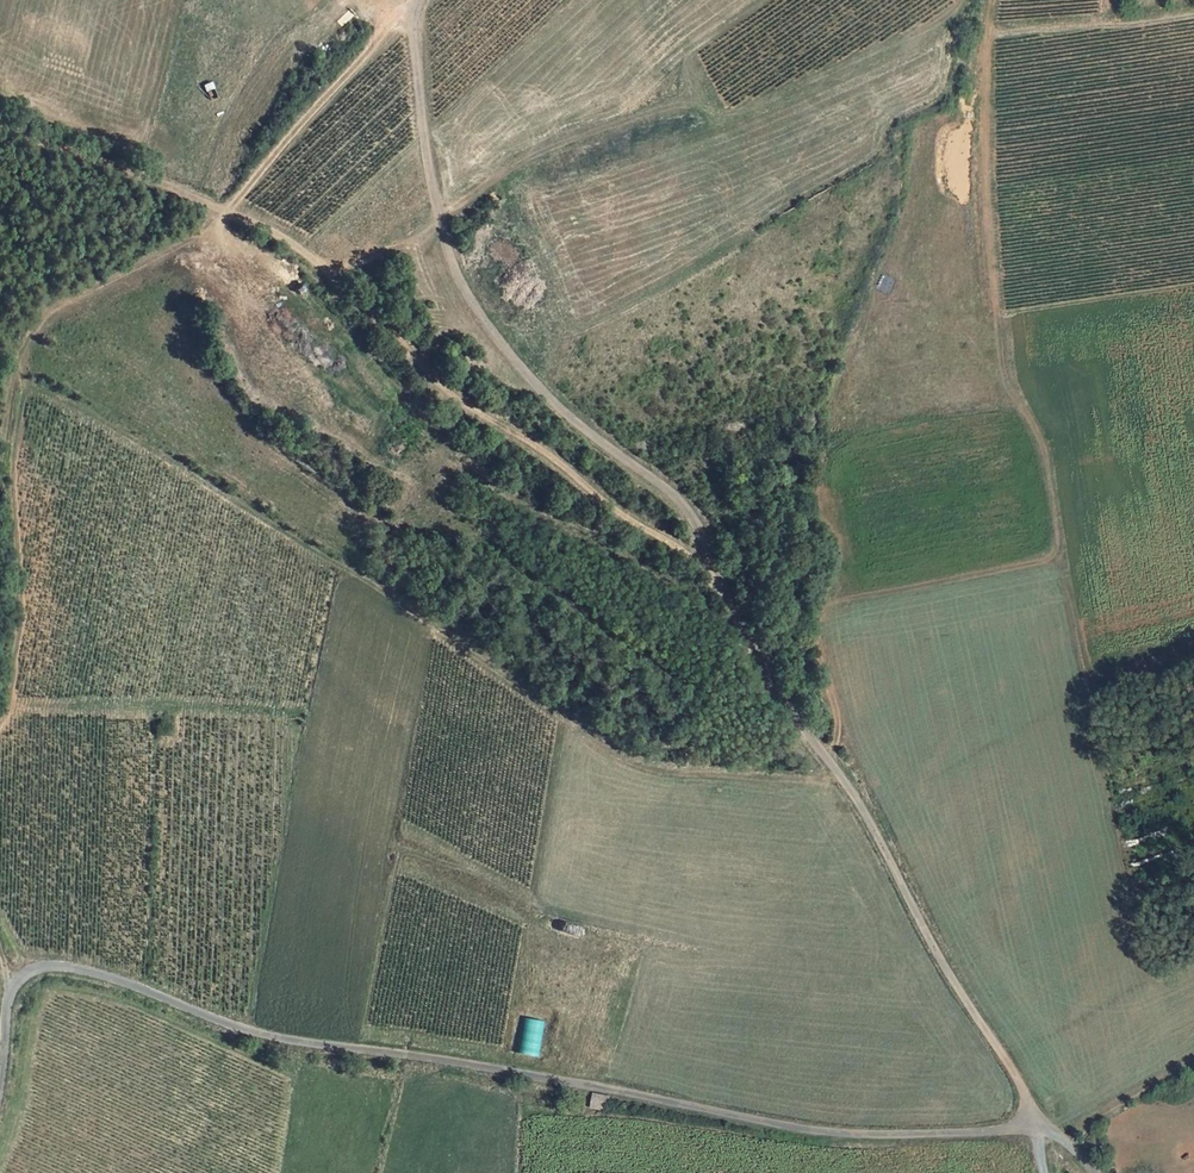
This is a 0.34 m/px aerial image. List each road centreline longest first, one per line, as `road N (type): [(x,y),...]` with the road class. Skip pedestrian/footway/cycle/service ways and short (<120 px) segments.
road 1 (unclassified): [(1039,1130),(845,780),(760,663),(688,511),(519,367),(462,288),(436,206),(415,0)]
road 2 (unclassified): [(0,1083),(11,986),(55,965),(136,985),(235,1027),(317,1046),(608,1089),(790,1127),(854,1134),(1039,1130)]
road 3 (track): [(0,478),(18,376),(188,468),(434,621),(640,765),(845,780)]
road 4 (track): [(413,3),(228,210),(48,313),(19,353),(13,487),(22,620),(10,704),(0,722)]
road 5 (track): [(0,111),(228,210),(311,256),(466,407),(542,448),(716,579)]
road 6 (track): [(992,0),(983,162),(1002,368),(1044,447),(1079,640)]
road 7 (track): [(829,760),(840,726),(816,608),(1064,558)]
road 8 (track): [(0,676),(0,511)]
road 9 (track): [(1193,1061),(1061,1136)]

